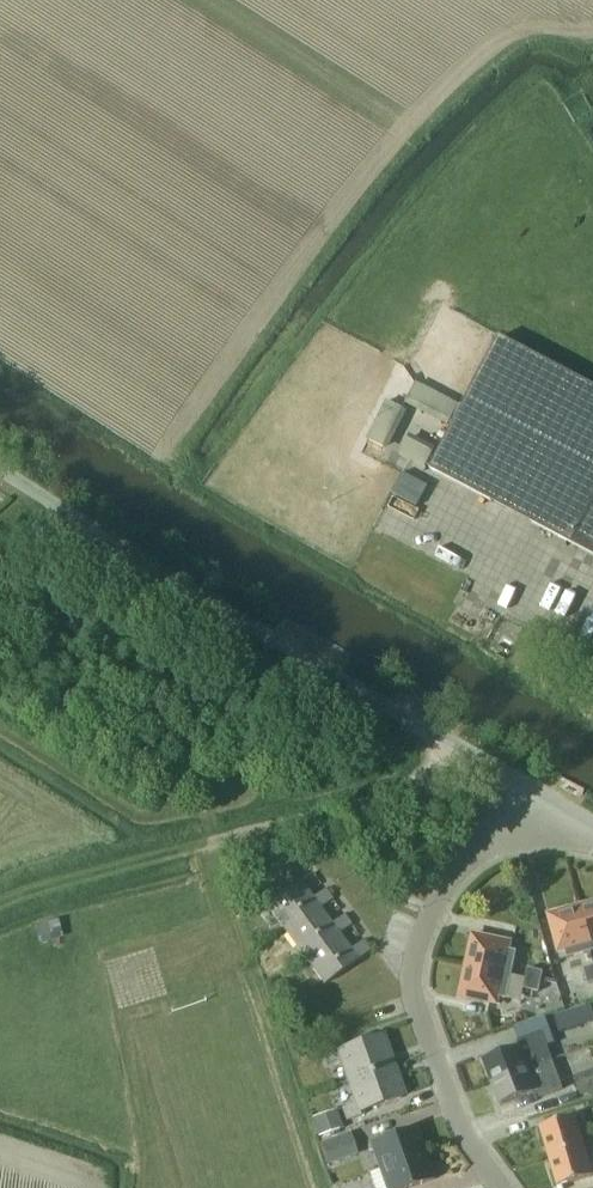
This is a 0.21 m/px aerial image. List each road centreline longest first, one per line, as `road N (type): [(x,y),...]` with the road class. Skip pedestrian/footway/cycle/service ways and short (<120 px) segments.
road 1 (unclassified): [(535,792),(0,467)]
road 2 (residential): [(504,1187),(449,1100),(408,984),(411,958),(442,898),(535,792)]

